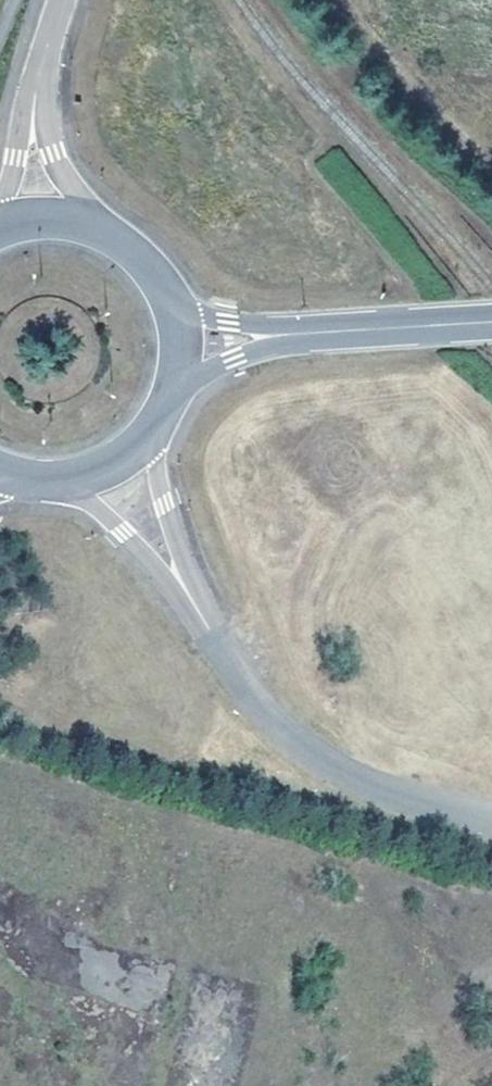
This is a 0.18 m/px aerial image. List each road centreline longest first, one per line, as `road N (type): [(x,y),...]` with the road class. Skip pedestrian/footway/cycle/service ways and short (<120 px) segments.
road 1 (unclassified): [(186,590),(283,743),(361,777),(491,815)]
road 2 (tertiary): [(173,301),(152,264),(120,236),(81,219),(38,215),(0,223)]
road 3 (tertiary): [(491,320),(283,334)]
road 4 (unclassified): [(186,590),(151,434)]
road 5 (unclassified): [(75,482),(186,590)]

